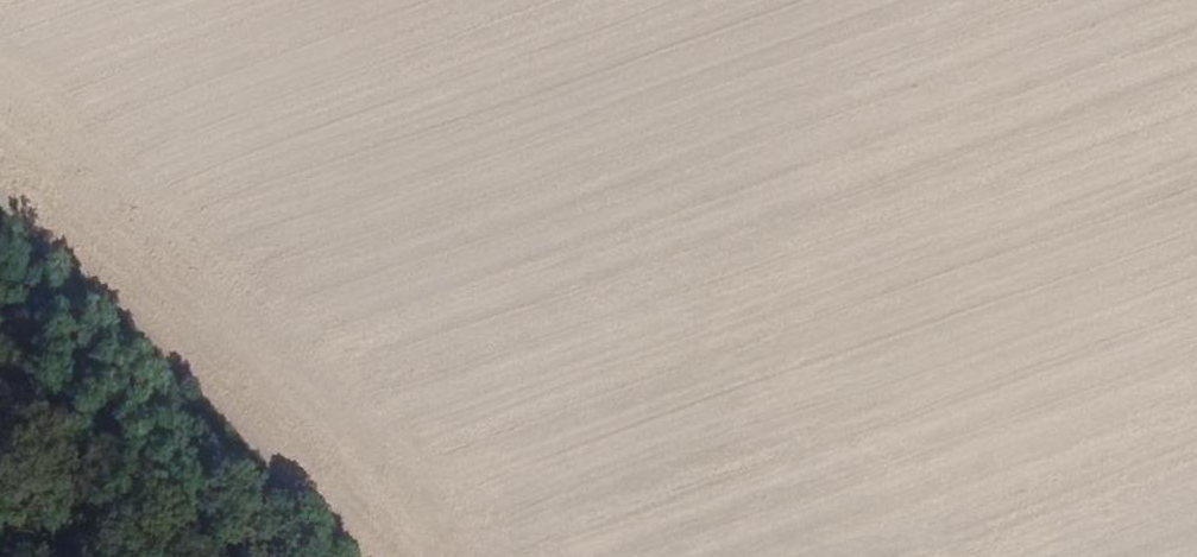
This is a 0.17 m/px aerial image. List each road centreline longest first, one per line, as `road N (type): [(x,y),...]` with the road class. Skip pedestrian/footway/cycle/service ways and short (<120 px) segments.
road 1 (track): [(0,241),(311,556)]

